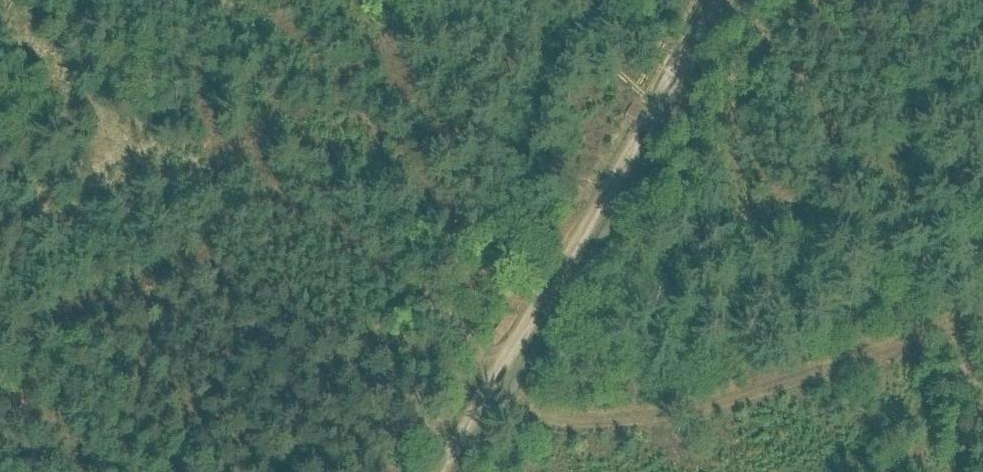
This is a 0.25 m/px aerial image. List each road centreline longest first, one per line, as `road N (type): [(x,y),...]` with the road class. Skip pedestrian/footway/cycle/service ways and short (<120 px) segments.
road 1 (track): [(474,413),(719,0)]

